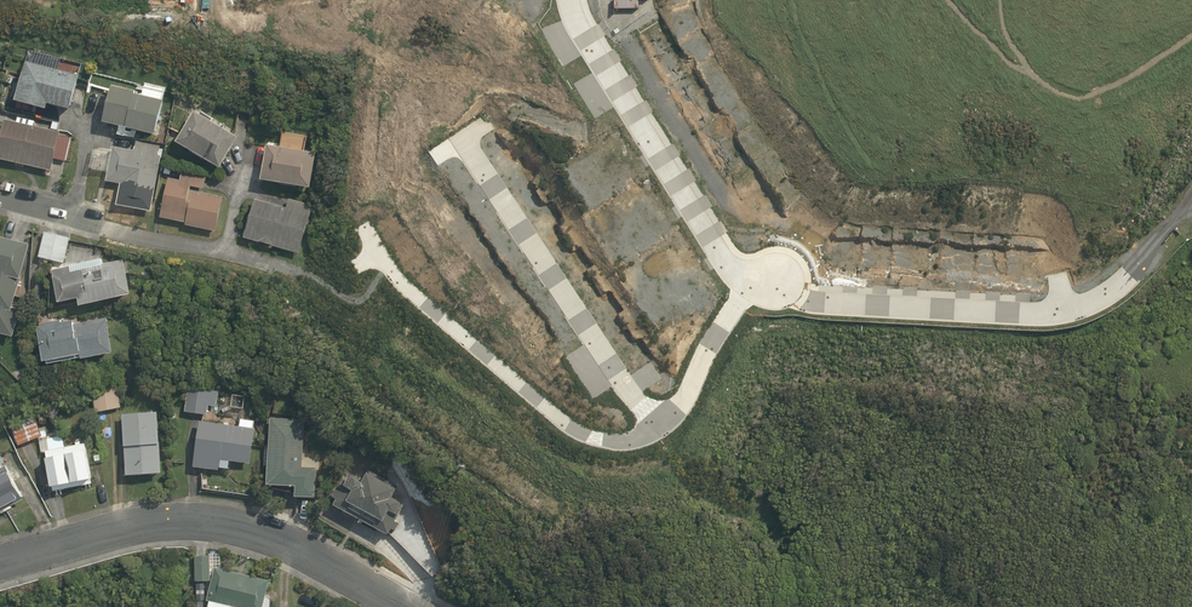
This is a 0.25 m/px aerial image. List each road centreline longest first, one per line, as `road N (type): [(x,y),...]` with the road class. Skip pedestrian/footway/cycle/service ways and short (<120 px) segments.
road 1 (residential): [(0,567),(174,528),(279,548),(389,606)]
road 2 (residential): [(776,298),(734,272),(720,253),(569,0)]
road 3 (residential): [(776,298),(1000,301),(1115,271)]

